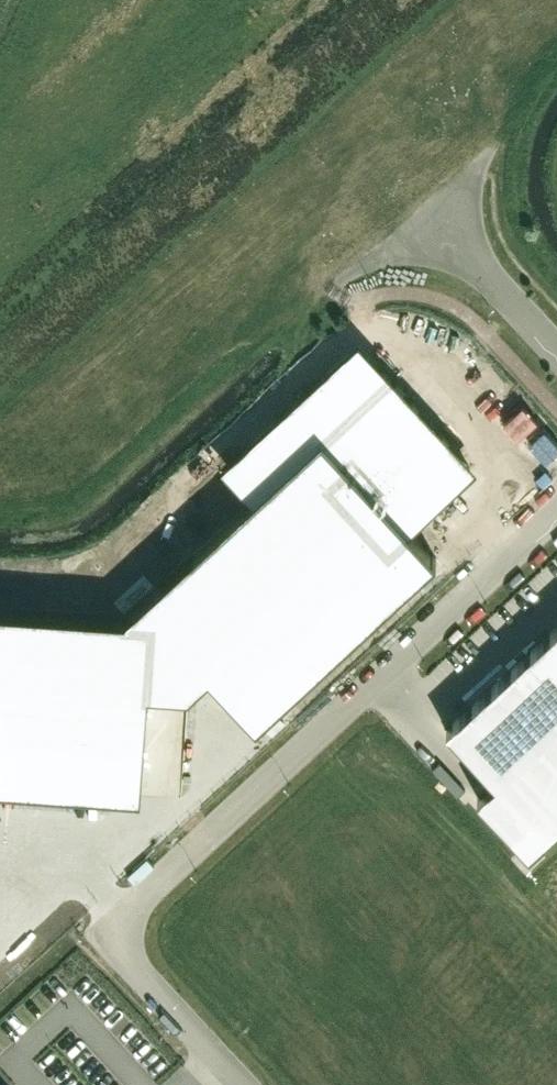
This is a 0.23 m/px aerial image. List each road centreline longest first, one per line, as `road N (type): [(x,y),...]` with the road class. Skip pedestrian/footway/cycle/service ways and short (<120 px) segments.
road 1 (unclassified): [(246,1084),(133,963),(129,936),(142,902),(556,518)]
road 2 (unclassified): [(556,357),(420,216)]

